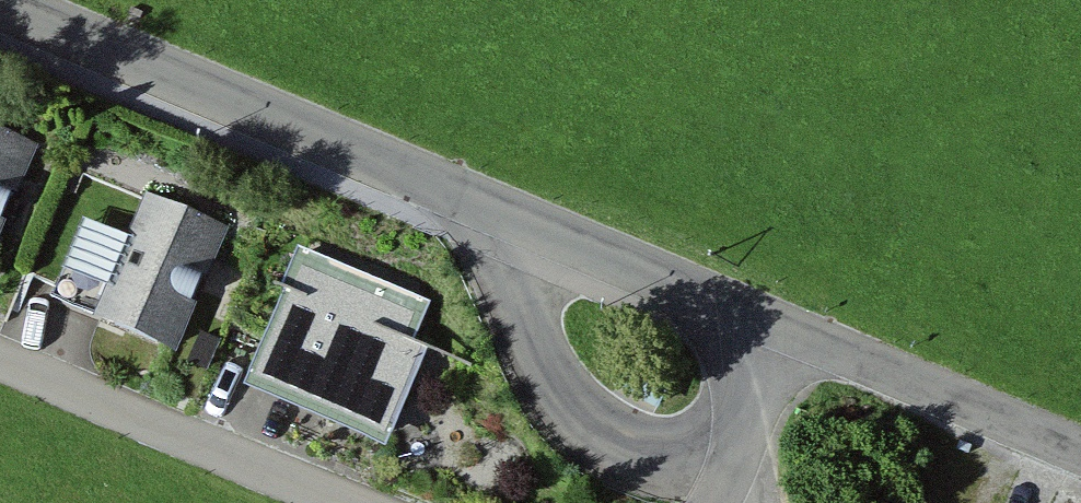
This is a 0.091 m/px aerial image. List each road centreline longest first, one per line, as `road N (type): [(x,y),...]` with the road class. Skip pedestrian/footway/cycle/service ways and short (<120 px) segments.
road 1 (residential): [(0,7),(764,324)]
road 2 (residential): [(345,502),(0,360)]
road 3 (residential): [(764,324),(1080,456)]
road 4 (residential): [(764,324),(732,471),(708,502)]

